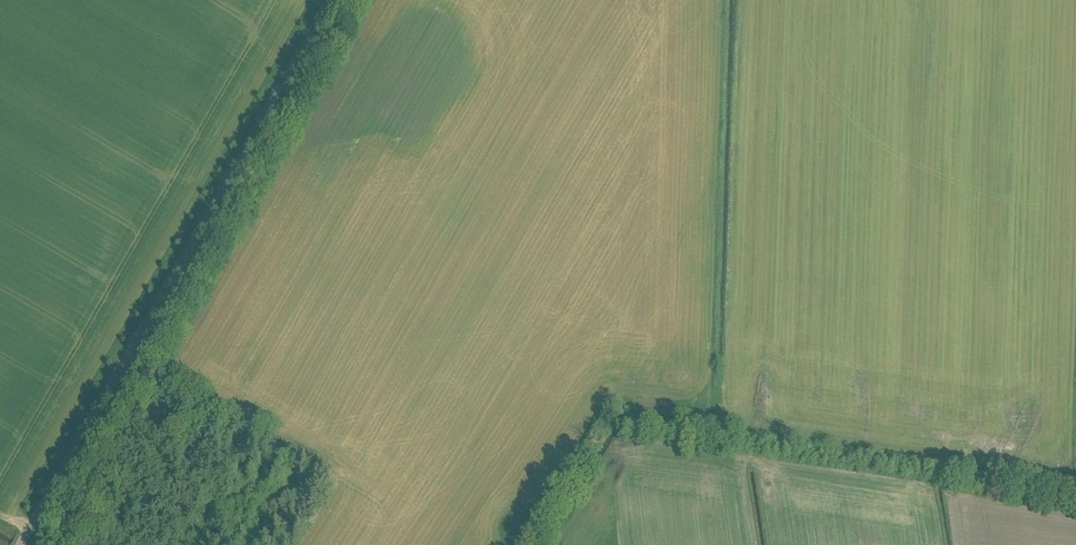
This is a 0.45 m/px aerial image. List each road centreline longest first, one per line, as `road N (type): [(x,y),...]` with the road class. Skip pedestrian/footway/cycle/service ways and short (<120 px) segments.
road 1 (residential): [(21,544),(330,0)]

